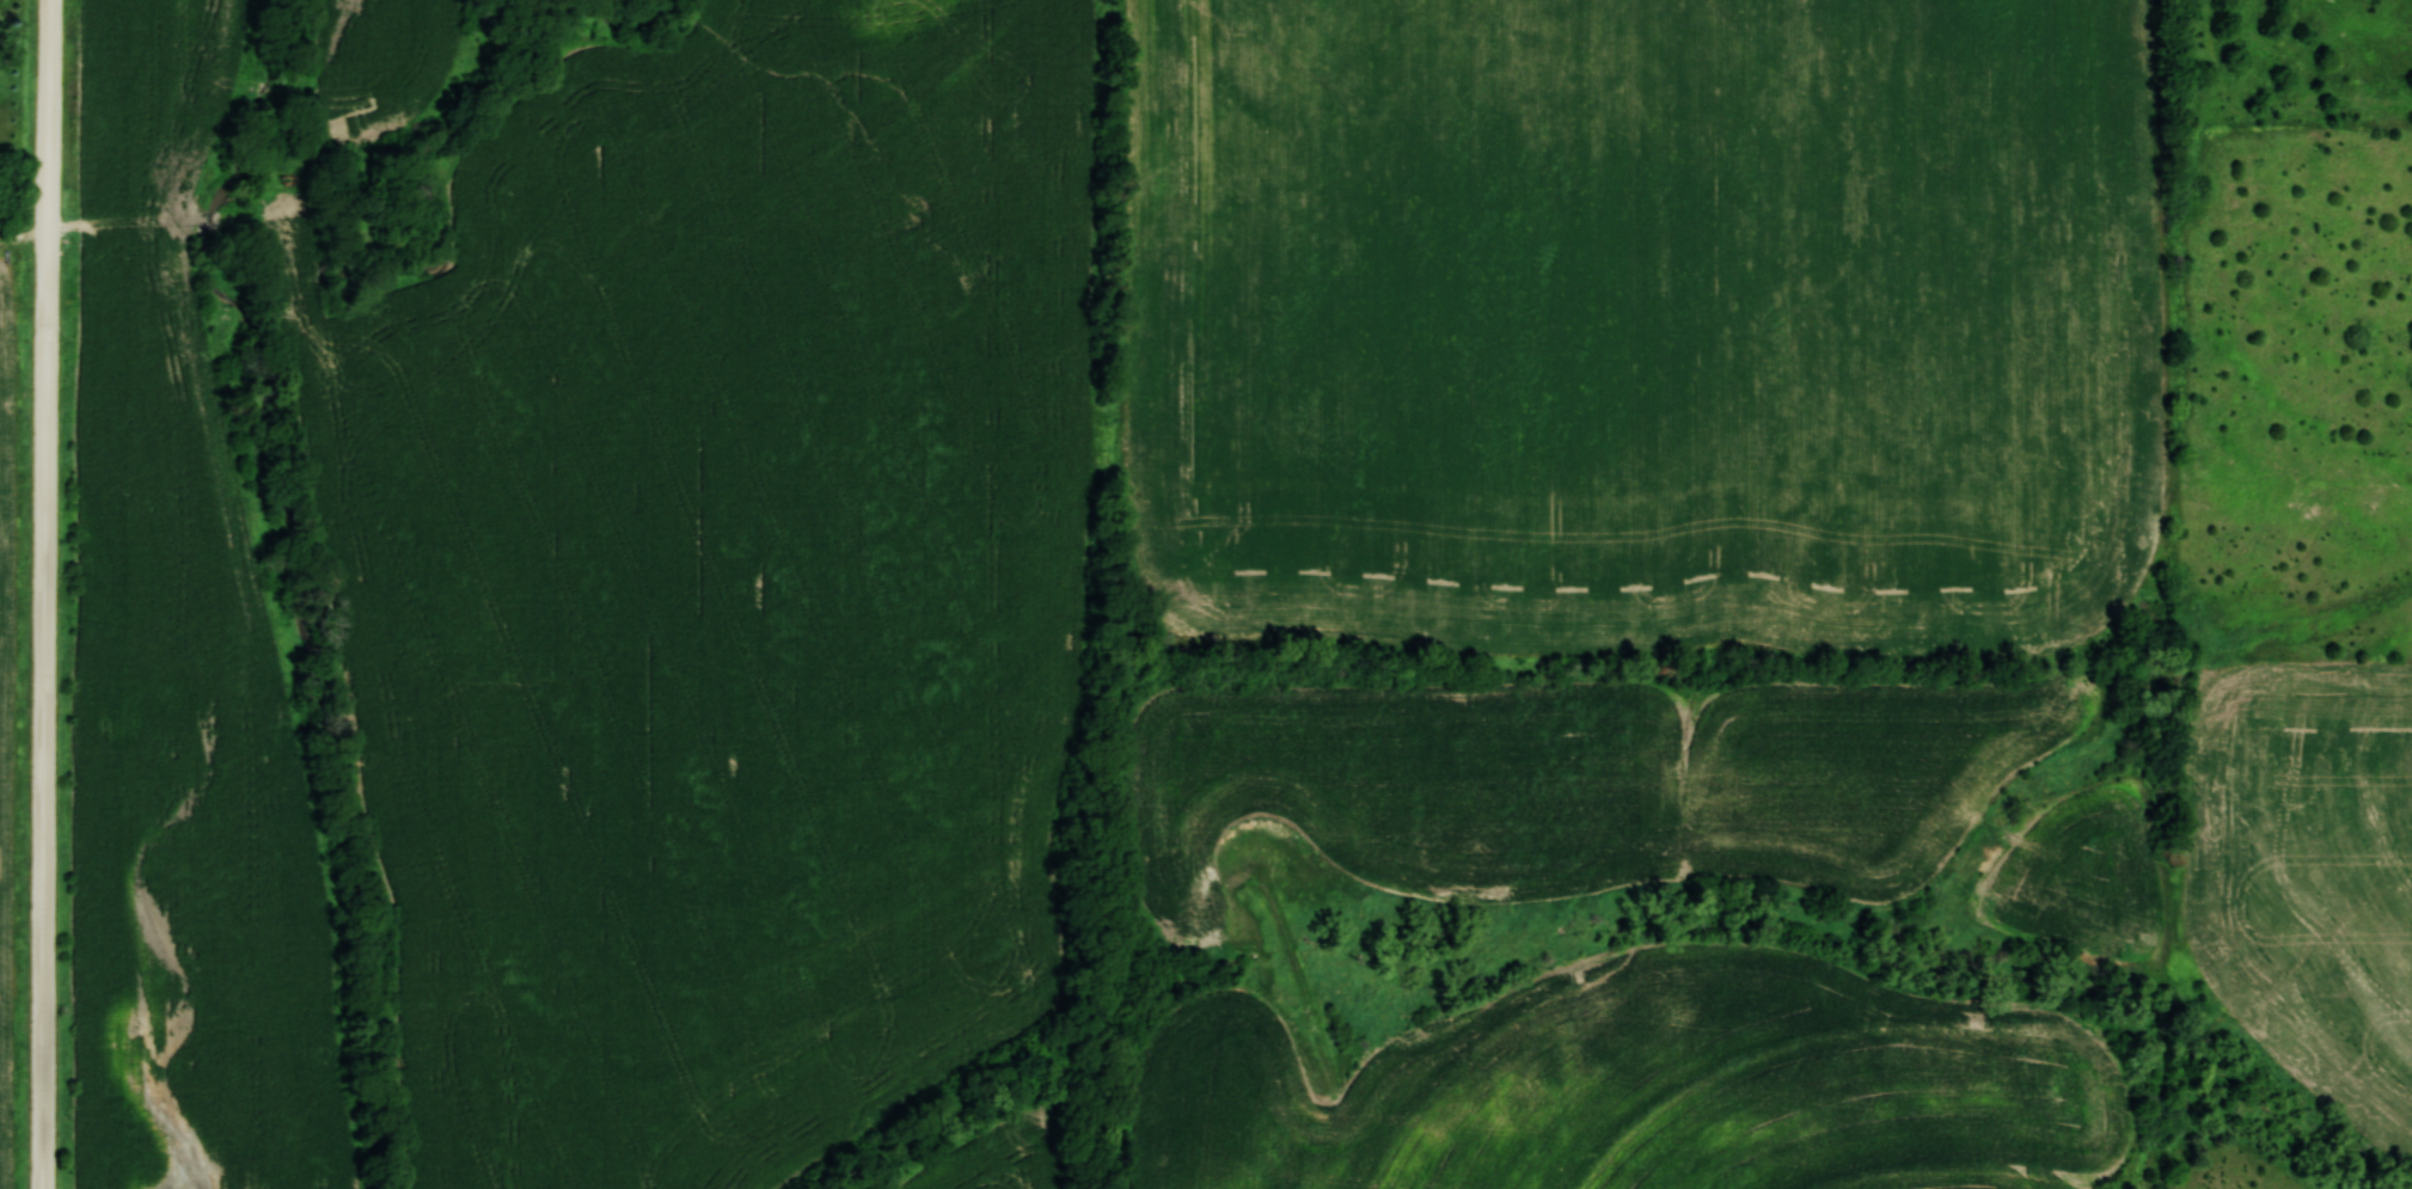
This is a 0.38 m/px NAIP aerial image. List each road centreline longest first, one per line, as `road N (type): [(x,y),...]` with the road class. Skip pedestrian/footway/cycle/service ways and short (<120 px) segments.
road 1 (residential): [(44,1188),(51,0)]

